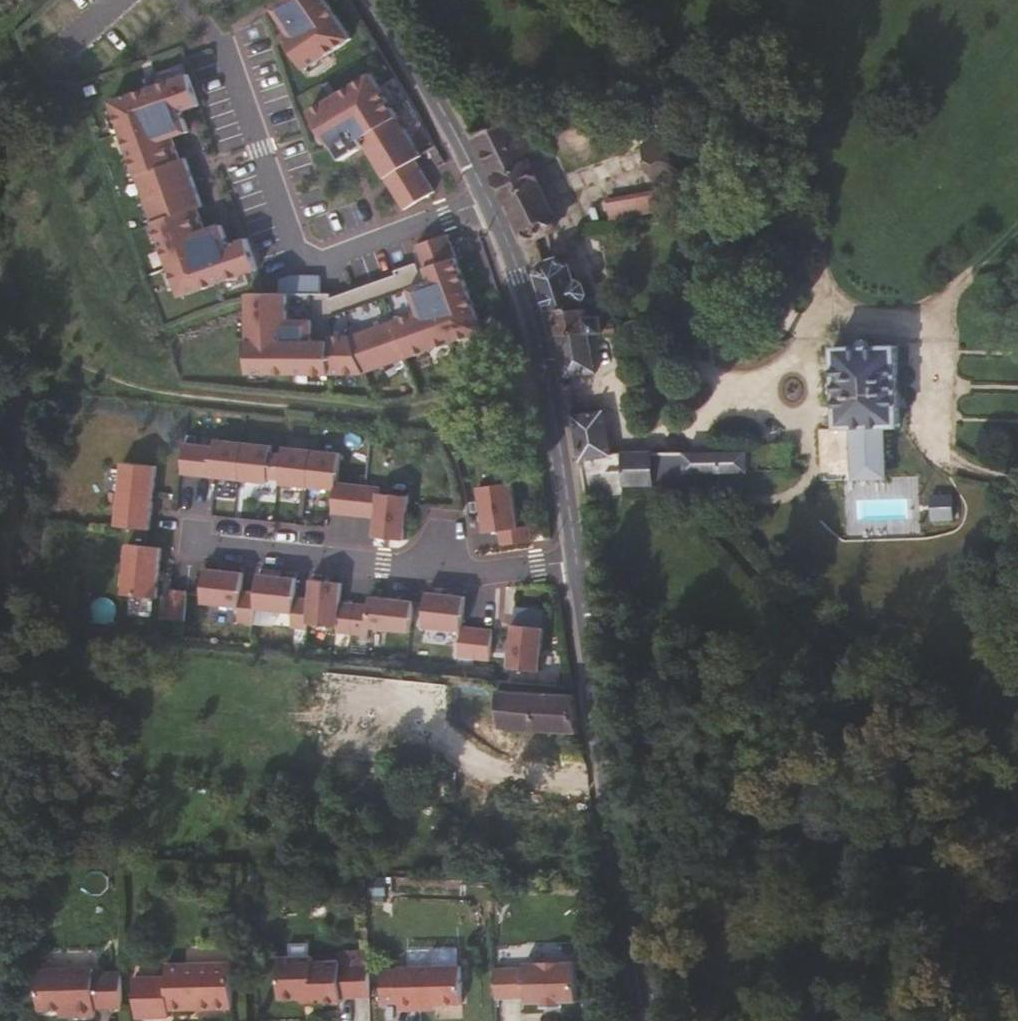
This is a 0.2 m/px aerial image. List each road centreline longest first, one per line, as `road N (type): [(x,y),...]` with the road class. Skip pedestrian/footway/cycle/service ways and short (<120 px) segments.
road 1 (tertiary): [(368,0),(492,203),(516,262),(570,480),(575,558)]
road 2 (tertiary): [(575,558),(653,1020)]
road 3 (residential): [(575,558),(539,568),(377,563),(215,545)]

